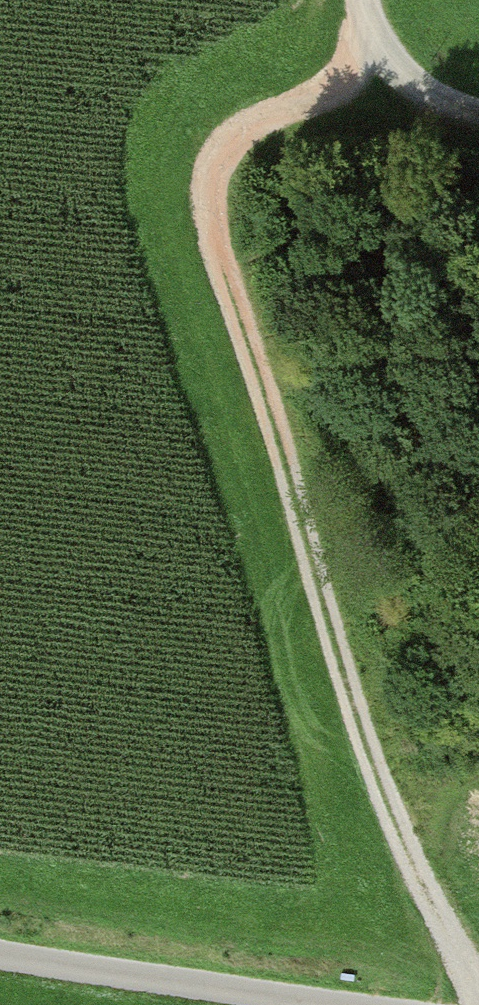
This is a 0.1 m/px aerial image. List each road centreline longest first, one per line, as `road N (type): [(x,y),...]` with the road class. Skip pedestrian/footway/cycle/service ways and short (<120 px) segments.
road 1 (track): [(478,973),(393,856),(220,213),(224,148),(360,62),(372,18)]
road 2 (track): [(347,1004),(0,963)]
road 3 (track): [(369,0),(372,18),(436,99),(478,109)]

